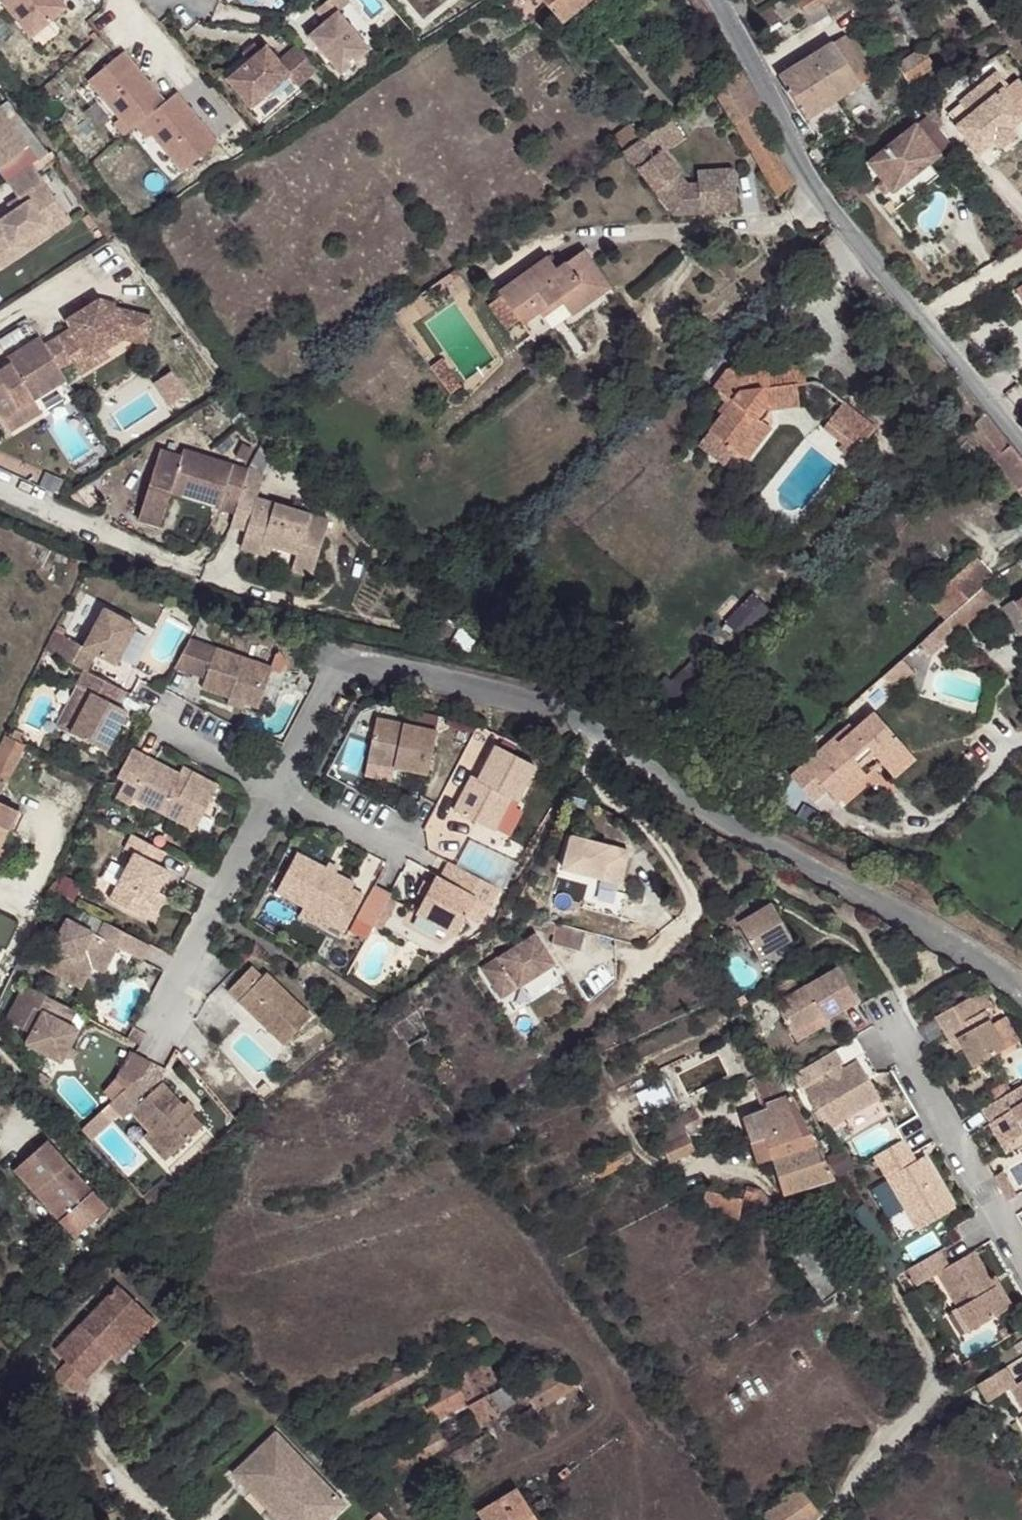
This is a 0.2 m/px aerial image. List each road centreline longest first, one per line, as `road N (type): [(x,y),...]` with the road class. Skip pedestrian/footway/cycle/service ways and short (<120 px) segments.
road 1 (residential): [(1021,986),(891,906),(696,808),(576,719),(494,689),(348,657)]
road 2 (residential): [(712,0),(776,100),(818,188),(1021,441)]
road 3 (residential): [(740,1183),(765,1182),(800,1215),(855,1228),(934,1368),(921,1409),(827,1519)]
road 4 (residential): [(896,1037),(1021,1260)]

